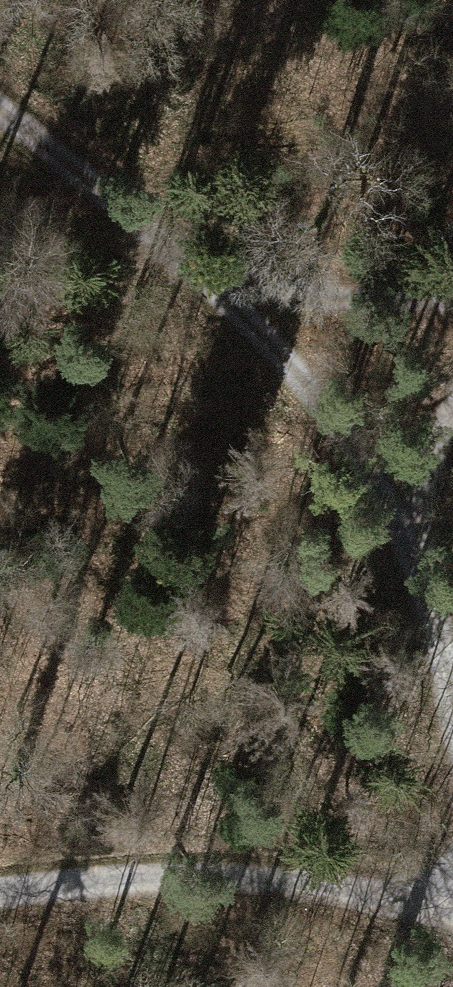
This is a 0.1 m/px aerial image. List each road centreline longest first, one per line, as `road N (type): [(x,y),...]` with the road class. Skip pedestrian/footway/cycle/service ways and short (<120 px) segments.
road 1 (track): [(409,486),(206,276),(356,298),(452,298)]
road 2 (track): [(452,902),(259,869),(0,893)]
road 3 (track): [(0,125),(206,276)]
road 4 (track): [(452,672),(409,486)]

